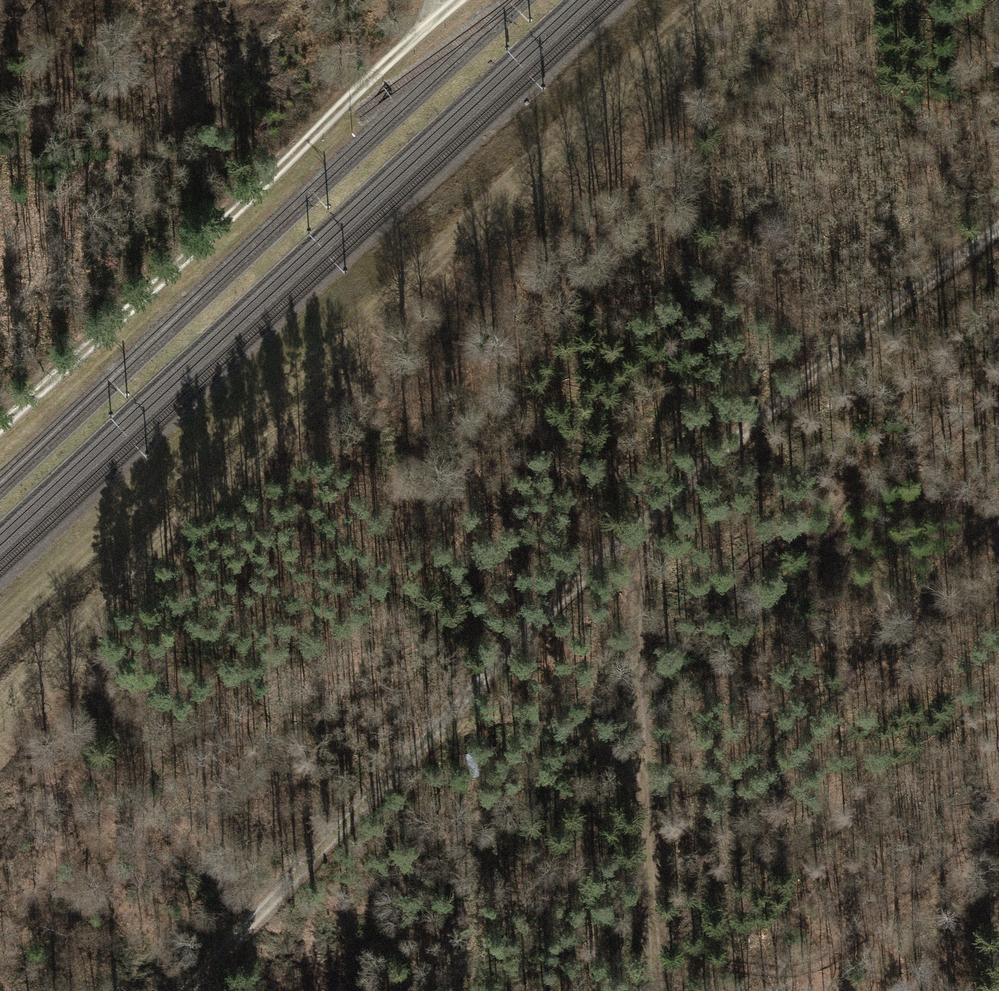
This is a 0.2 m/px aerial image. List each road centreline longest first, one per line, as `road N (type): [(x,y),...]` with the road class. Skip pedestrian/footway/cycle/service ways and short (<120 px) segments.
road 1 (track): [(998,228),(807,372),(634,528),(187,990)]
road 2 (track): [(697,0),(296,376),(0,640)]
road 3 (track): [(0,422),(453,0)]
road 4 (track): [(664,990),(634,528)]

